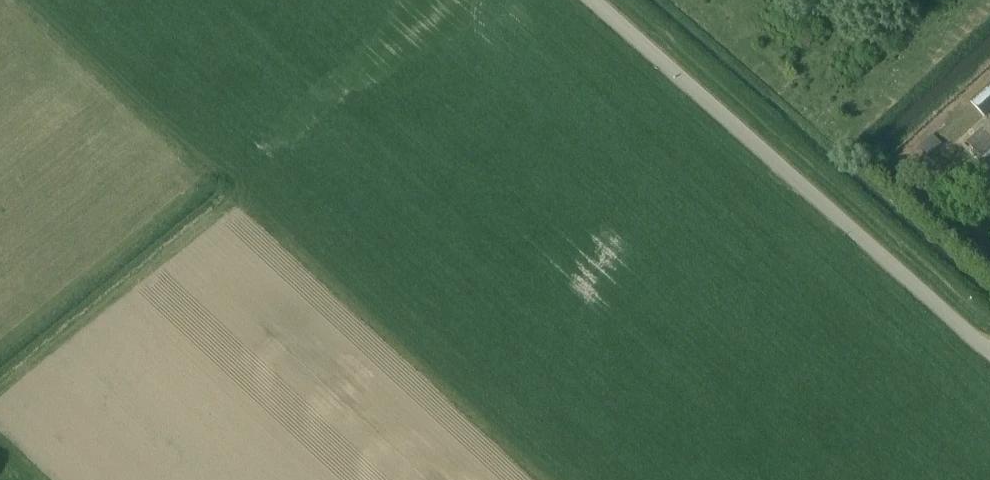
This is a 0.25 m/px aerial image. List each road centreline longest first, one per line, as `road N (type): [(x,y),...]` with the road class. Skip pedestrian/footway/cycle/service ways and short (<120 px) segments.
road 1 (unclassified): [(989,352),(593,0)]

